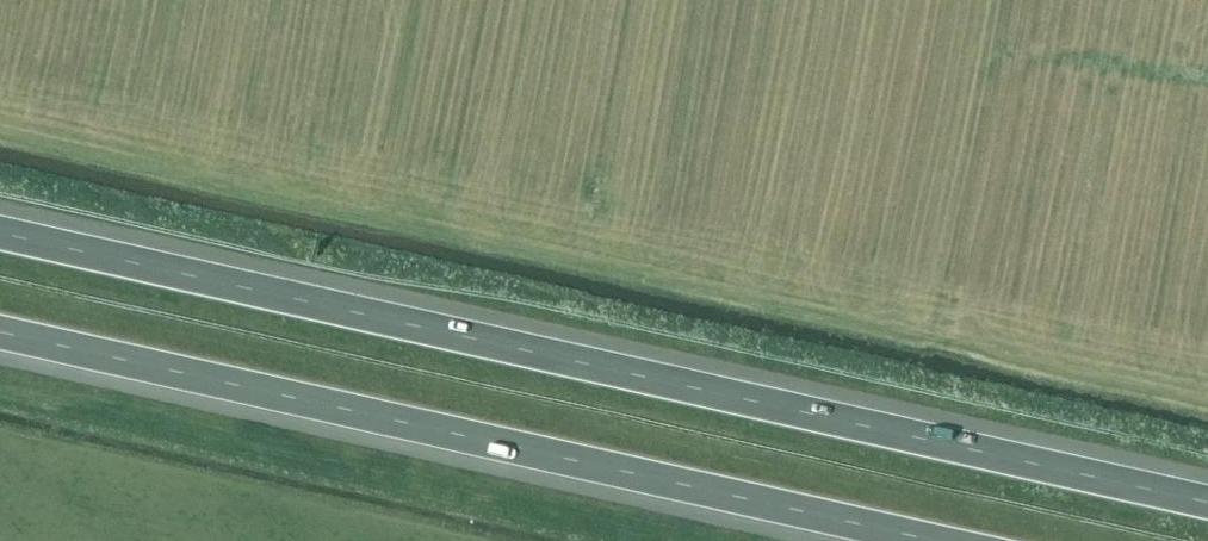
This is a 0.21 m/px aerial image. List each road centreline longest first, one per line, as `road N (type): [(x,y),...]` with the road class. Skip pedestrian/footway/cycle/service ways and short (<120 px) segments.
road 1 (motorway): [(1207,504),(0,239)]
road 2 (motorway): [(0,338),(922,540)]

